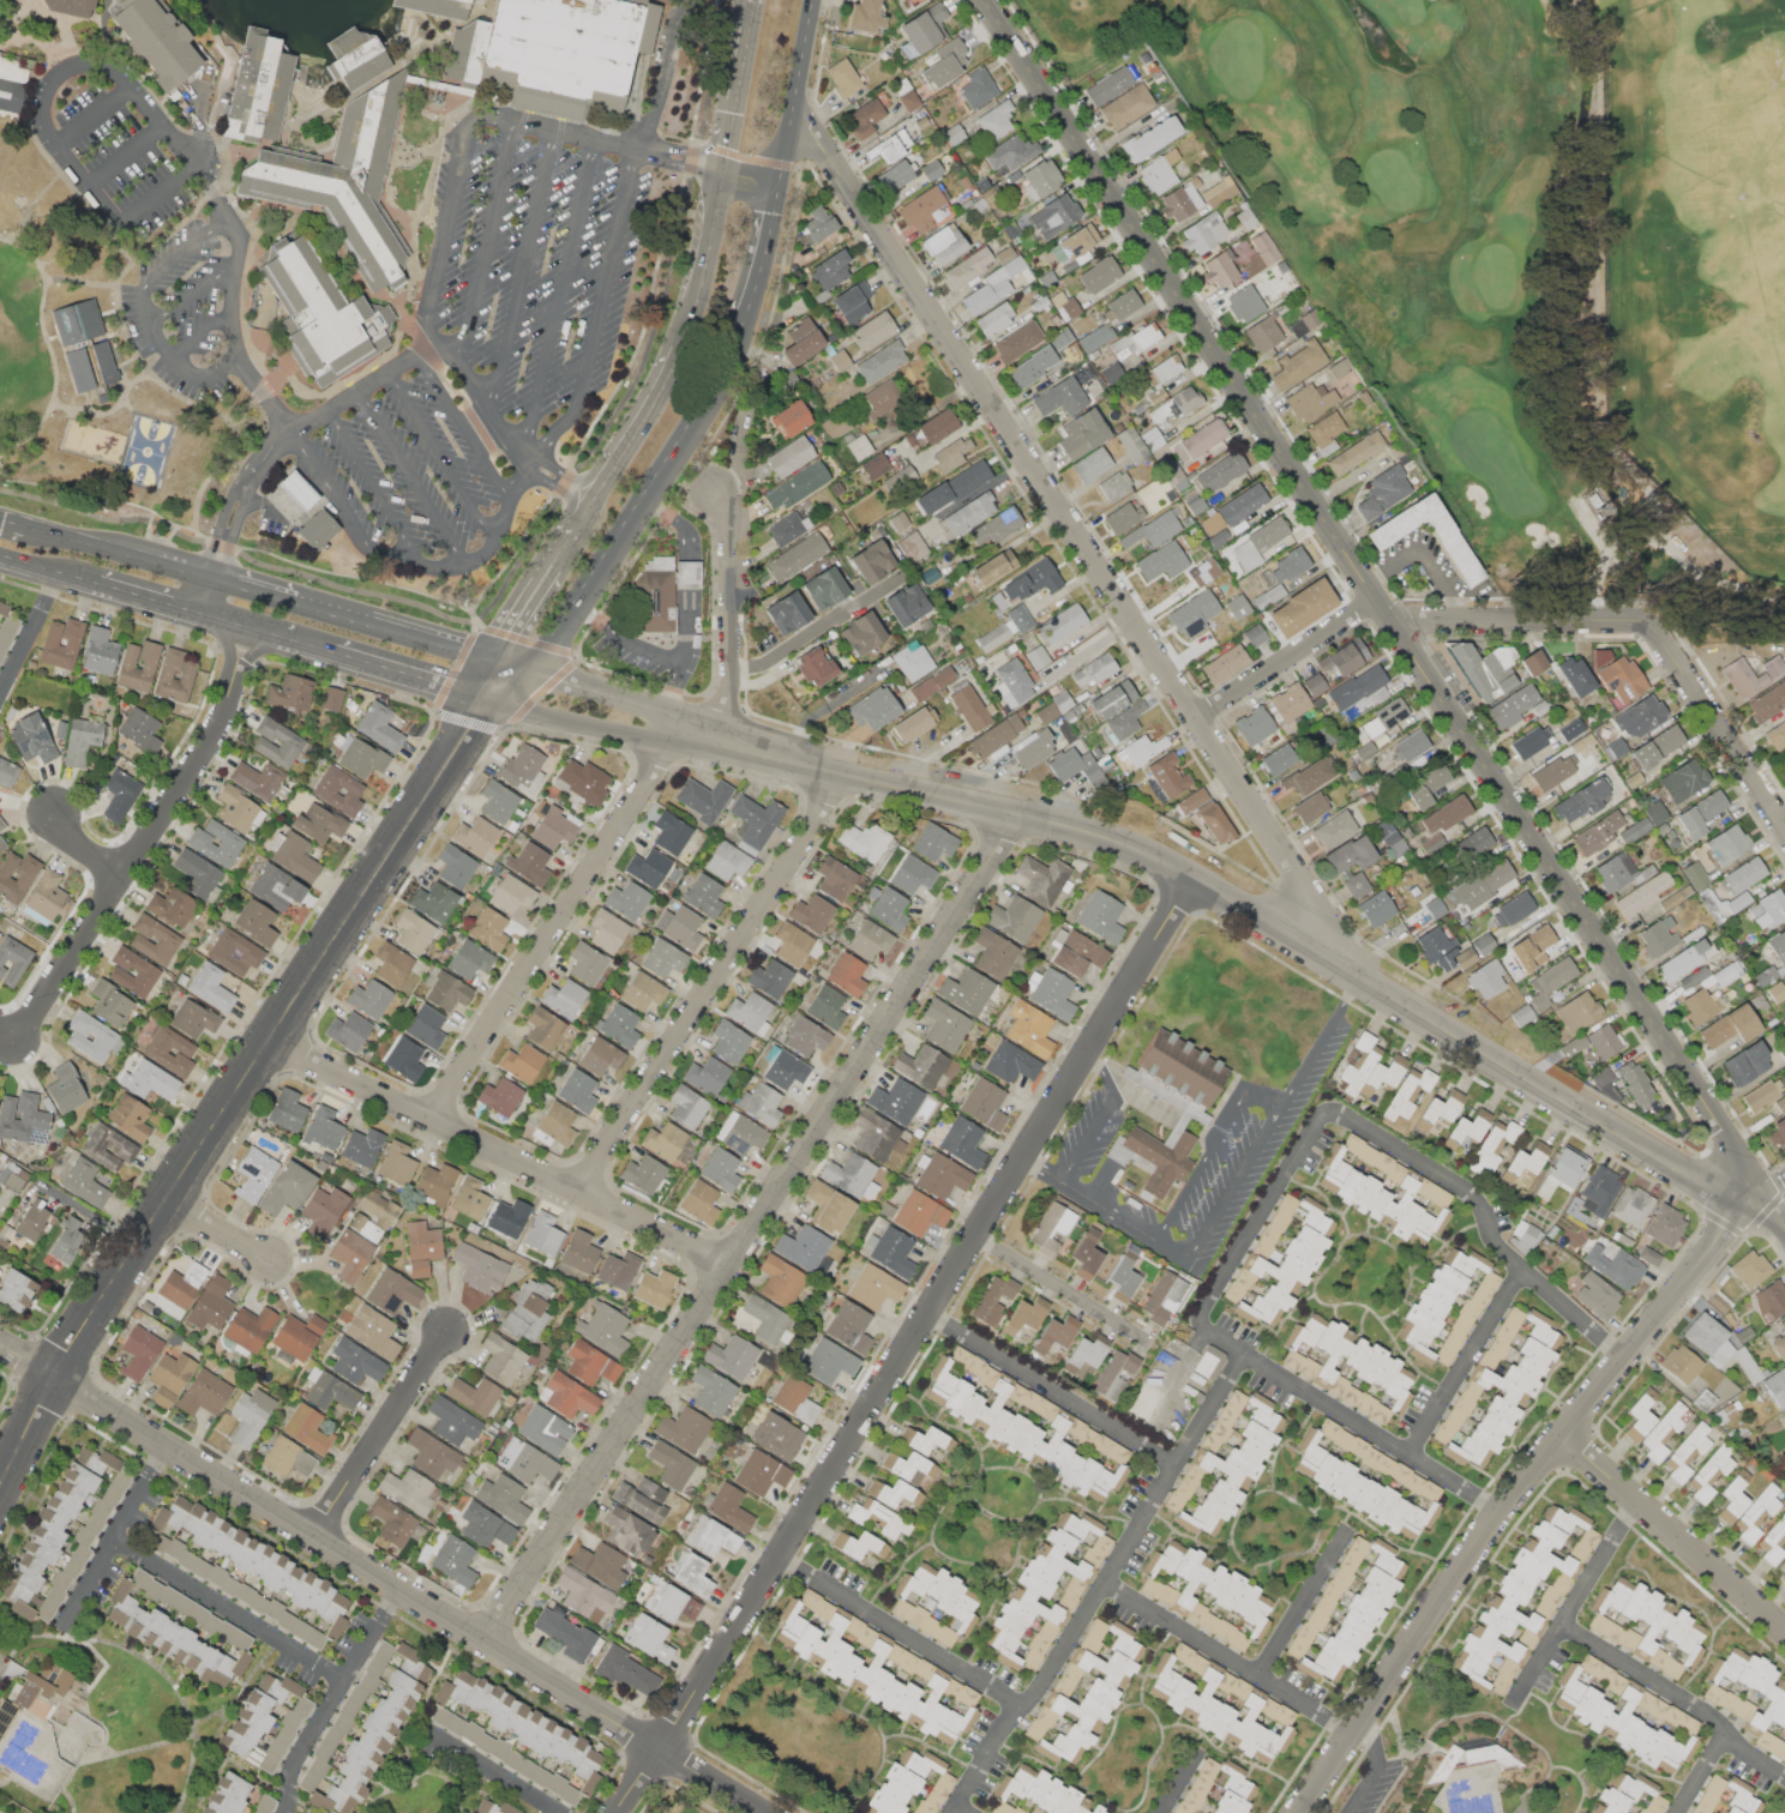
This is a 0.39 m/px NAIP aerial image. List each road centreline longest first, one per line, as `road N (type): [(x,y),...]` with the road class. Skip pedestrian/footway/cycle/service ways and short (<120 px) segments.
road 1 (tertiary): [(1748,1209),(1733,1142),(987,0)]
road 2 (secondary): [(686,737),(1116,841),(1195,879),(1748,1209)]
road 3 (residential): [(1195,879),(616,1812)]
road 4 (residential): [(1372,986),(797,104)]
road 5 (residential): [(1022,815),(486,1642)]
road 6 (residential): [(489,701),(55,1377),(0,1489)]
road 7 (residential): [(1302,1812),(1501,1511),(1748,1209),(1784,1181)]
road 8 (residential): [(0,1343),(657,1742)]
road 9 (residential): [(956,1812),(1245,1354)]
road 10 (residential): [(732,1263),(272,1042)]
road 11 (residential): [(581,1191),(831,775)]
road 12 (residential): [(250,628),(223,725),(14,1037)]
road 13 (secondary): [(489,701),(539,671),(708,414),(747,323)]
road 14 (residential): [(433,1120),(654,766),(686,737)]
road 15 (residential): [(1332,1113),(1465,1188),(1525,1270),(1625,1359)]
road 16 (residential): [(348,1680),(115,1537),(170,1447)]
road 17 (residential): [(1501,1511),(1208,1331)]
road 18 (residential): [(1562,1435),(1784,1630)]
road 19 (residential): [(1332,1113),(1203,1312),(1208,1331),(1190,1361)]
road 20 (residential): [(1177,1469),(930,1315)]
road 21 (residential): [(1027,1710),(781,1558)]
road 22 (residential): [(1353,1735),(1107,1584)]
road 23 (residential): [(1784,1777),(1725,1740),(1713,1716),(1565,1626)]
road 24 (residential): [(686,737),(721,710),(728,688),(731,540),(716,489)]
road 25 (residential): [(1652,622),(1440,620),(1400,632)]
road 26 (residential): [(403,1590),(298,1761),(290,1812)]
road 27 (residential): [(317,1537),(449,1331)]
road 28 (residential): [(1652,622),(1784,827)]
road 29 (residential): [(1643,1506),(1520,1699)]
road 30 (residential): [(1525,1270),(1411,1456)]
road 31 (residential): [(1380,601),(1198,718)]
road 32 (secondary): [(686,737),(650,706),(500,661)]
road 33 (secondary): [(489,701),(639,737),(686,737)]
road 34 (secondary): [(217,580),(26,524)]
road 35 (secondary): [(782,188),(816,0)]
road 36 (residential): [(976,1237),(1136,1336)]
road 37 (residential): [(894,584),(770,657),(729,667)]
road 38 (secondary): [(728,173),(686,349)]
road 39 (secondary): [(686,349),(595,502)]
road 40 (residential): [(1258,1678),(1350,1530)]
road 41 (secondary): [(585,519),(500,661)]
road 42 (secondary): [(333,653),(489,701)]
road 43 (secondary): [(755,29),(728,173)]
road 44 (residential): [(0,703),(62,574)]
road 45 (secondary): [(747,323),(782,188)]
road 46 (secondary): [(500,661),(368,624)]
road 47 (residential): [(770,1812),(657,1742)]
road 48 (secondary): [(206,616),(333,653)]
road 49 (residential): [(168,1200),(272,1260)]

